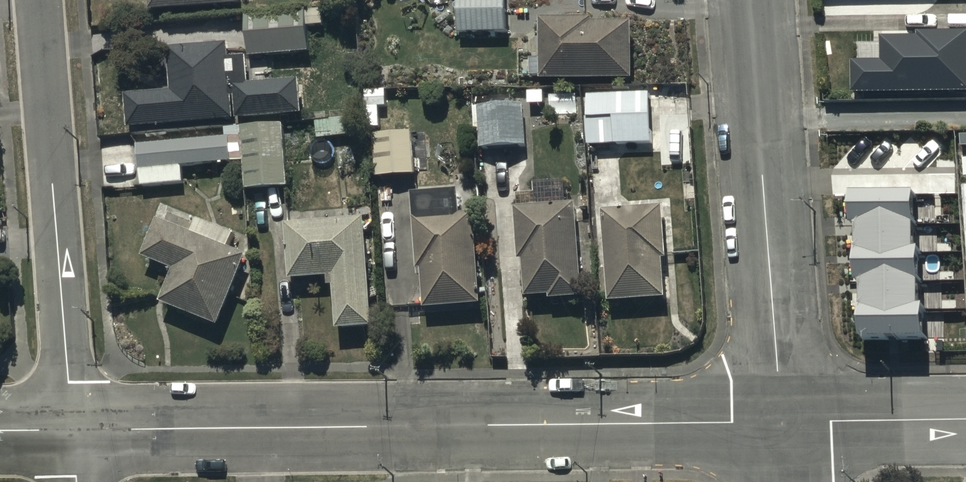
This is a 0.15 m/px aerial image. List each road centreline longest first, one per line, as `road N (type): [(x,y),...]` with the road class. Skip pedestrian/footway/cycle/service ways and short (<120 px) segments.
road 1 (residential): [(72,429),(782,421)]
road 2 (residential): [(72,429),(38,0)]
road 3 (residential): [(750,0),(782,421)]
road 4 (residential): [(782,421),(965,419)]

